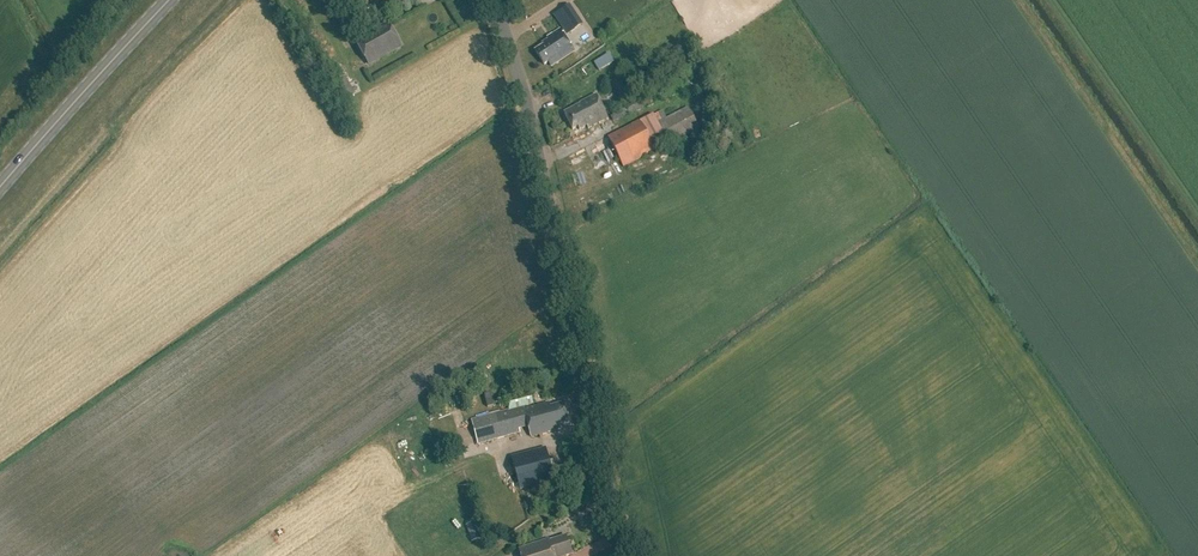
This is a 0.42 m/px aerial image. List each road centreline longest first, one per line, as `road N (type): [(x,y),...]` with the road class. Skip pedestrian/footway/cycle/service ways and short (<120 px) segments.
road 1 (tertiary): [(625,555),(540,159),(495,0)]
road 2 (primary): [(0,186),(169,0)]

